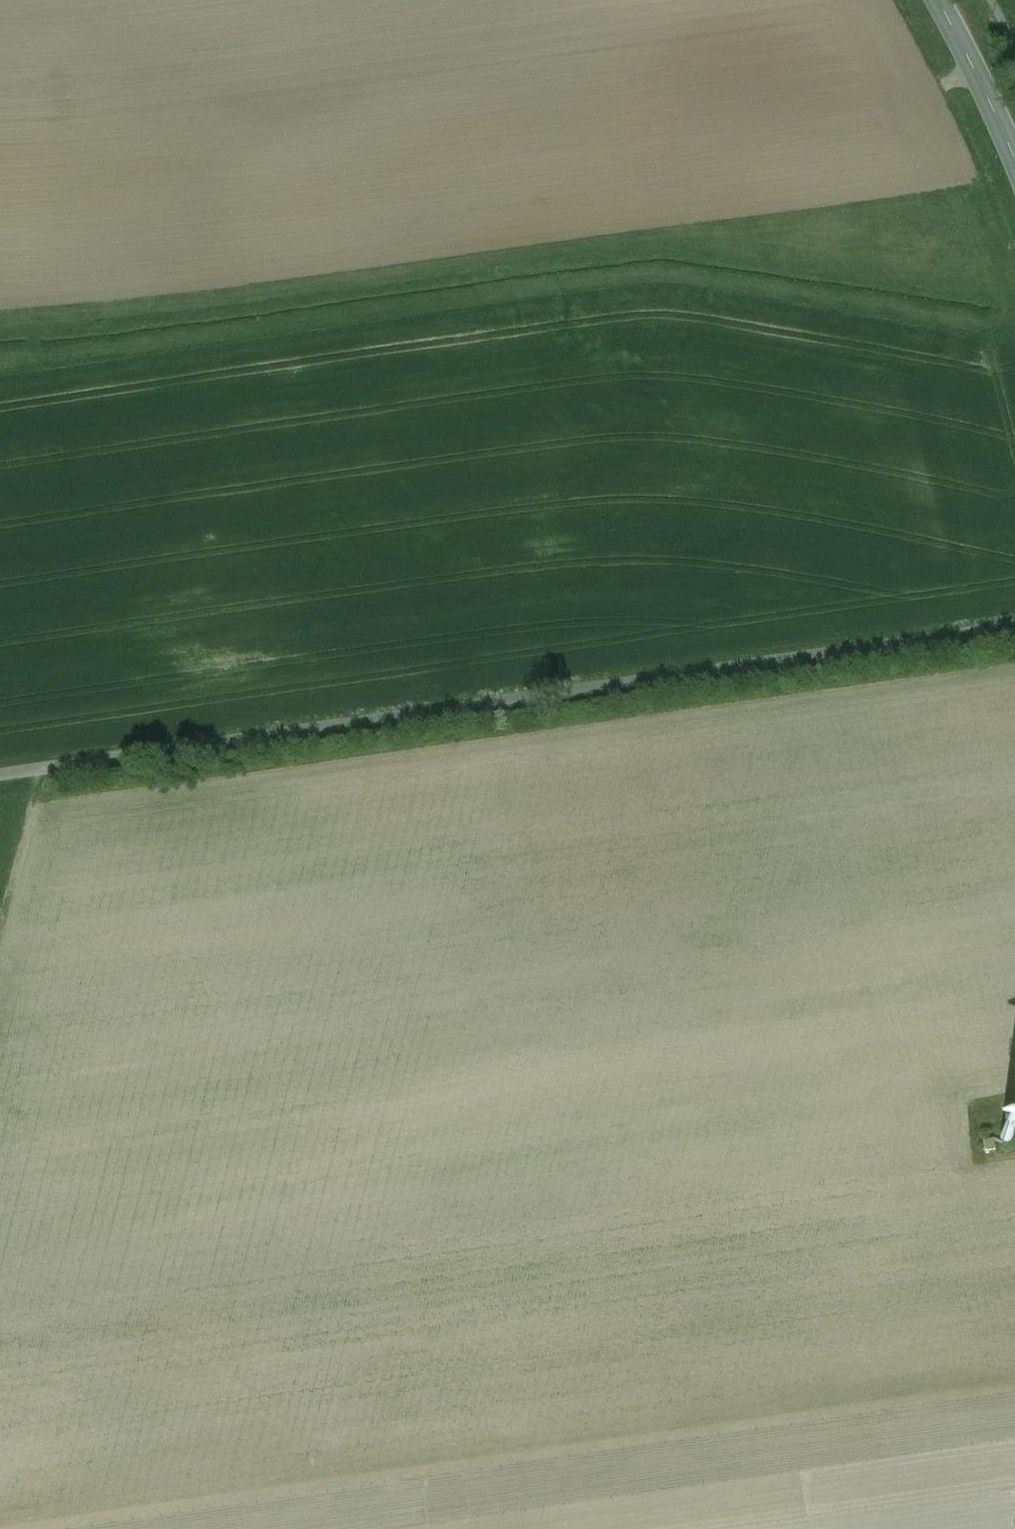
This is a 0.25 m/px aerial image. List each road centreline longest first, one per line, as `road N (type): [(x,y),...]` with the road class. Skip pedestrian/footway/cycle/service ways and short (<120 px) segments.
road 1 (unclassified): [(1014,626),(0,776)]
road 2 (tertiary): [(936,0),(1014,160)]

